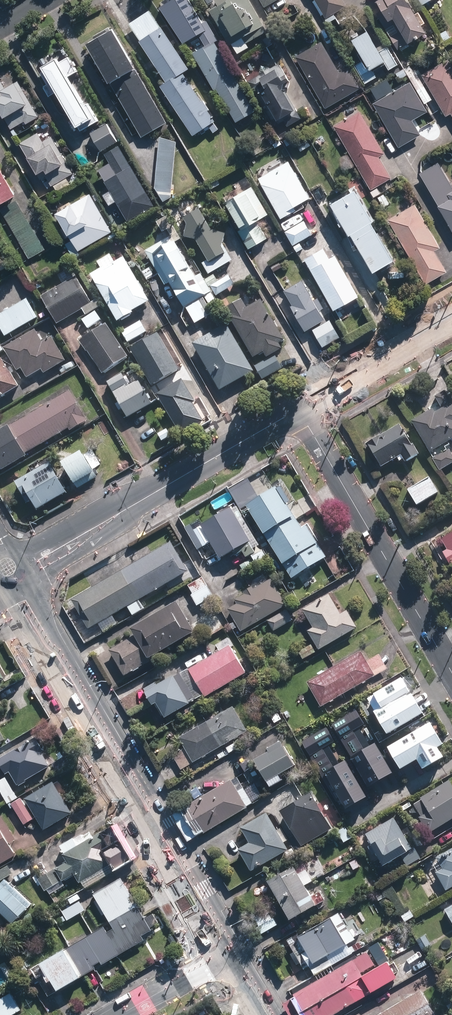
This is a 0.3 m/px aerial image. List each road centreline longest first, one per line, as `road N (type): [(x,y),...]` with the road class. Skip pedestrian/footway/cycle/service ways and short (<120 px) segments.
road 1 (secondary): [(59,664),(227,951)]
road 2 (residential): [(451,673),(301,413)]
road 3 (secondary): [(301,413),(110,519)]
road 4 (secondary): [(451,326),(301,413)]
road 5 (residential): [(227,951),(118,1014)]

